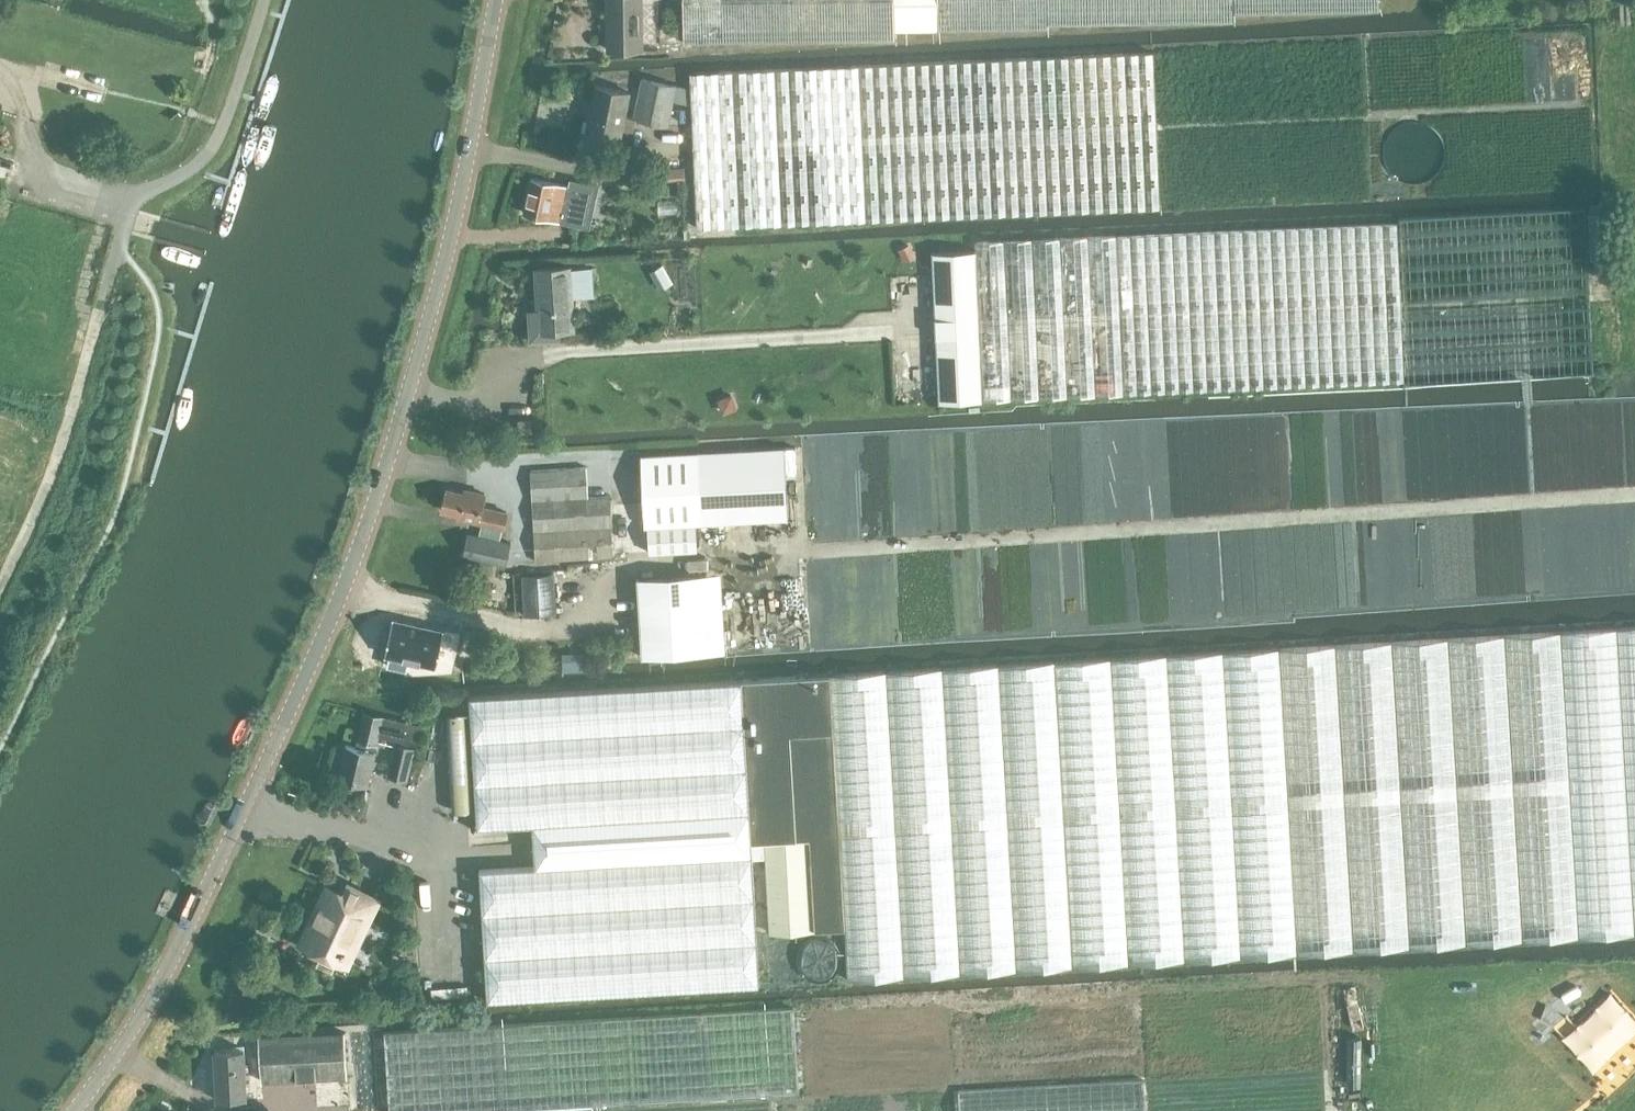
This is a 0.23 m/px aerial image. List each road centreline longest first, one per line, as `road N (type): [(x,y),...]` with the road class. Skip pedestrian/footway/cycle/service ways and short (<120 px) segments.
road 1 (tertiary): [(73,1110),(156,989),(343,593),(453,236),(496,0)]
road 2 (track): [(802,551),(1634,498)]
road 3 (track): [(121,248),(34,520),(0,591)]
road 4 (unclassified): [(131,210),(215,145),(264,0)]

